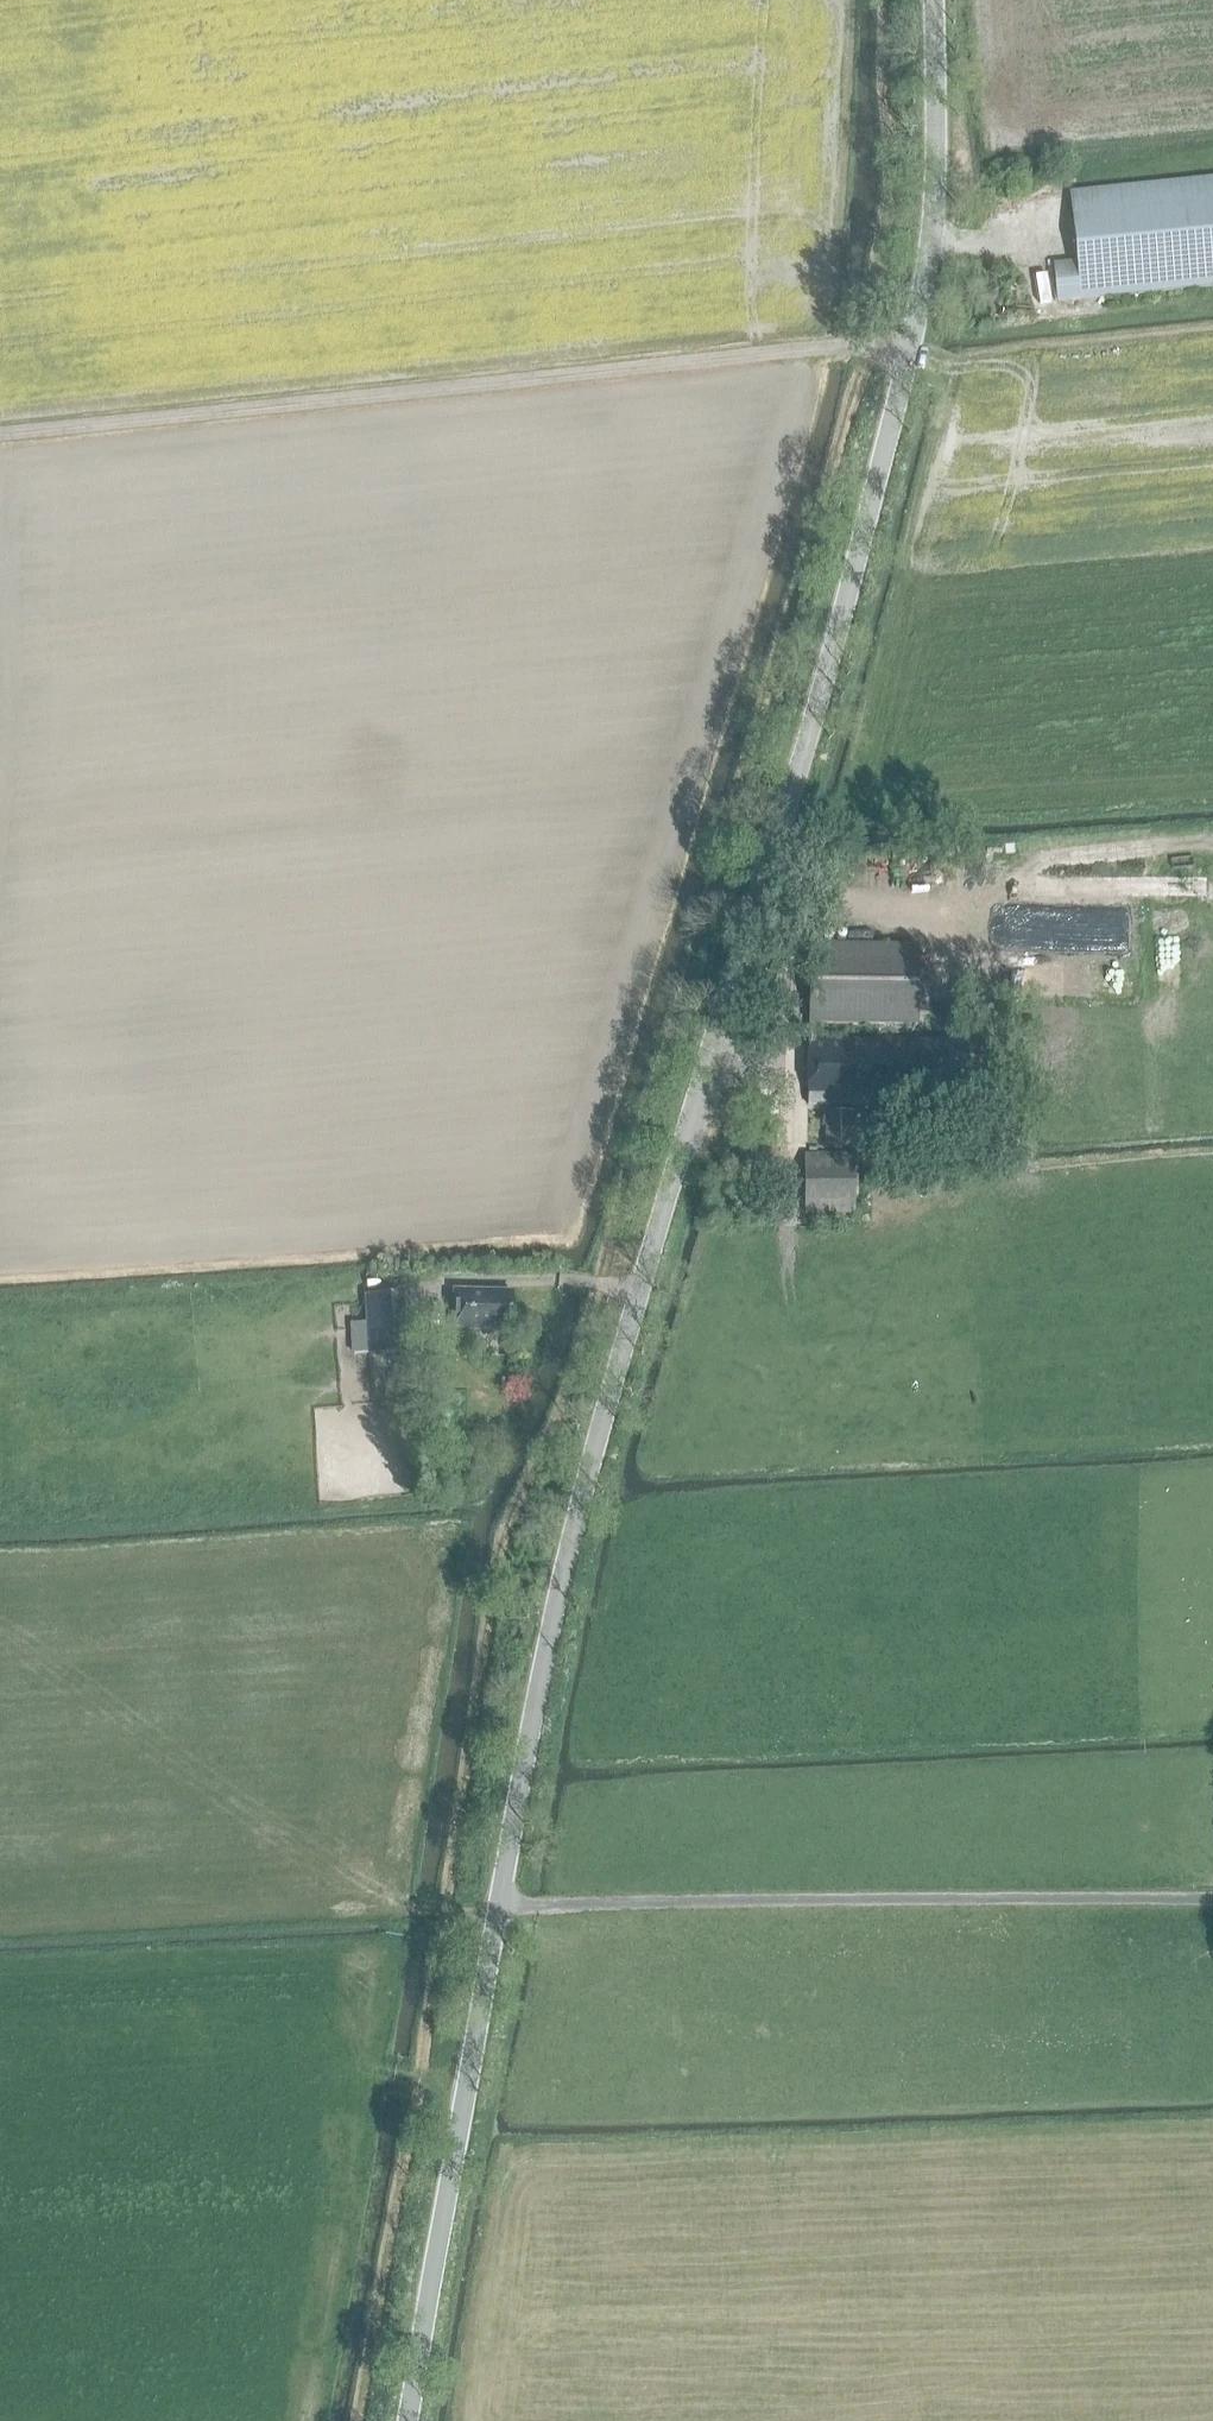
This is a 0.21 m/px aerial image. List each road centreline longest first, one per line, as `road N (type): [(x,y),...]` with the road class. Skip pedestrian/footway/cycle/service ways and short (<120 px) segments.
road 1 (unclassified): [(409,2420),(569,1520),(825,675),(908,353),(931,242),(933,0)]

